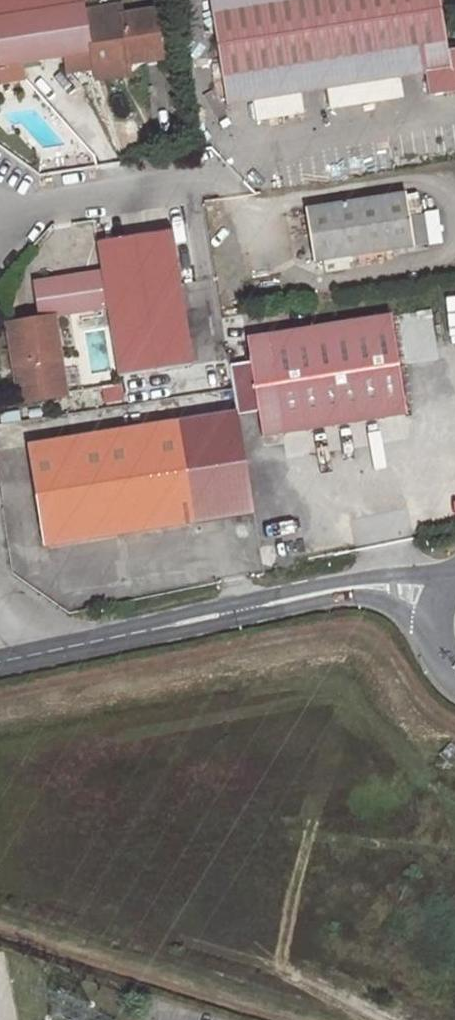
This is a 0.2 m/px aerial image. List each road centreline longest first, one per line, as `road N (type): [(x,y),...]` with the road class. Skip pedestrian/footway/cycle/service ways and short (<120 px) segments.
road 1 (unclassified): [(0,661),(339,592),(388,588),(439,604)]
road 2 (residential): [(0,214),(212,177)]

